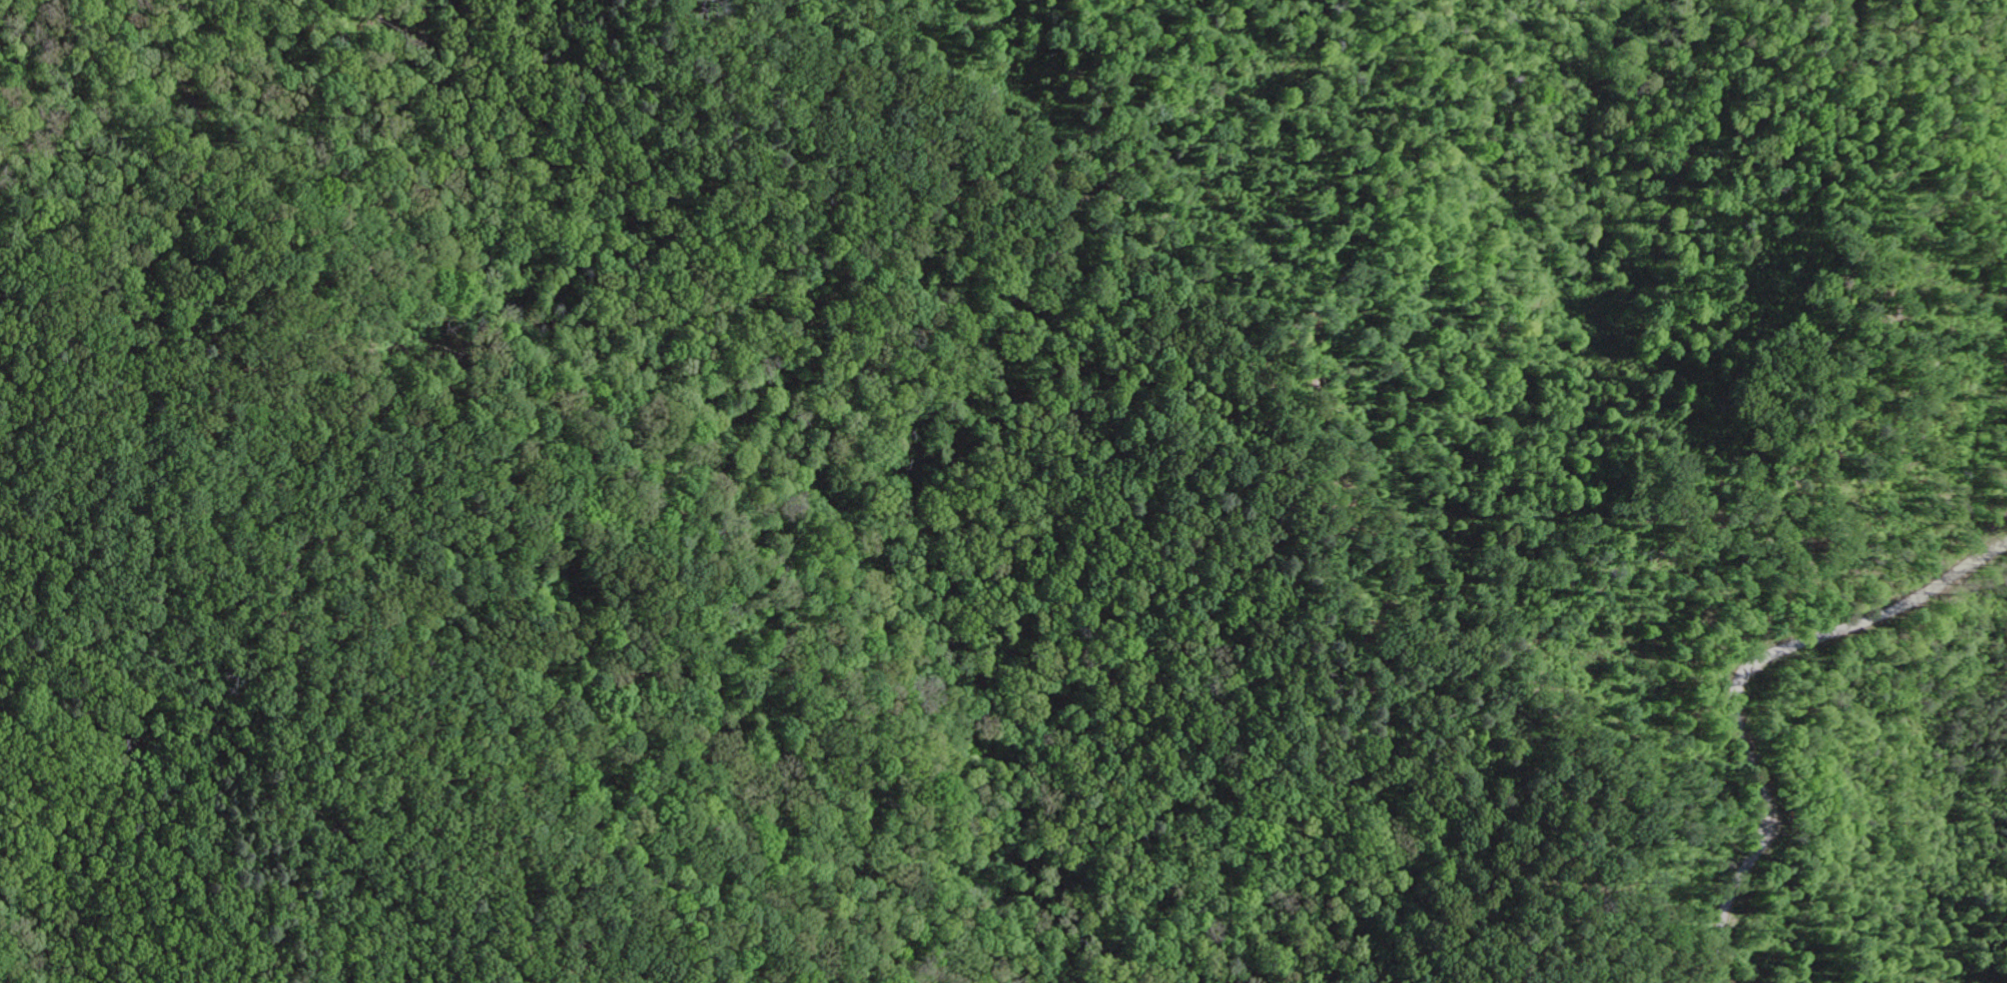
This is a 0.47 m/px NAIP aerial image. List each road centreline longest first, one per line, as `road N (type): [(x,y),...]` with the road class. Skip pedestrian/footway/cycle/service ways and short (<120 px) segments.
road 1 (residential): [(1720,982),(1728,904),(1761,850),(1771,814),(1768,780),(1740,705),(1748,663),(1769,647),(1913,600),(2006,548)]

